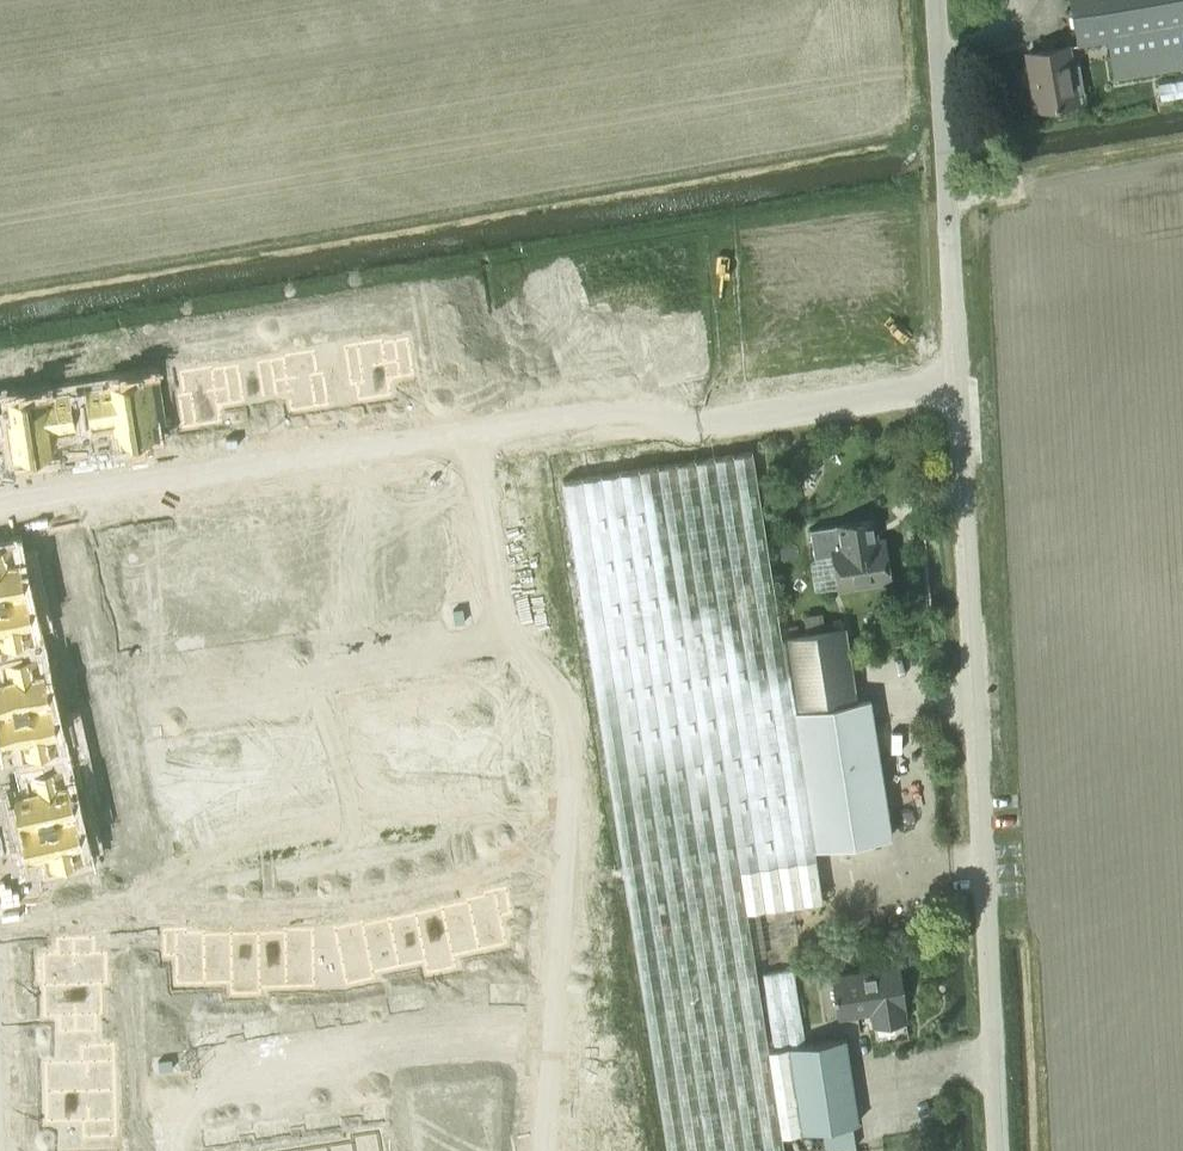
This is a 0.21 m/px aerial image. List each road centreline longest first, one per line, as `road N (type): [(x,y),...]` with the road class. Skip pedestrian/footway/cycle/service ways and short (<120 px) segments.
road 1 (unclassified): [(996,1150),(930,0)]
road 2 (residential): [(664,401),(0,501)]
road 3 (residential): [(530,1150),(567,847),(564,716)]

